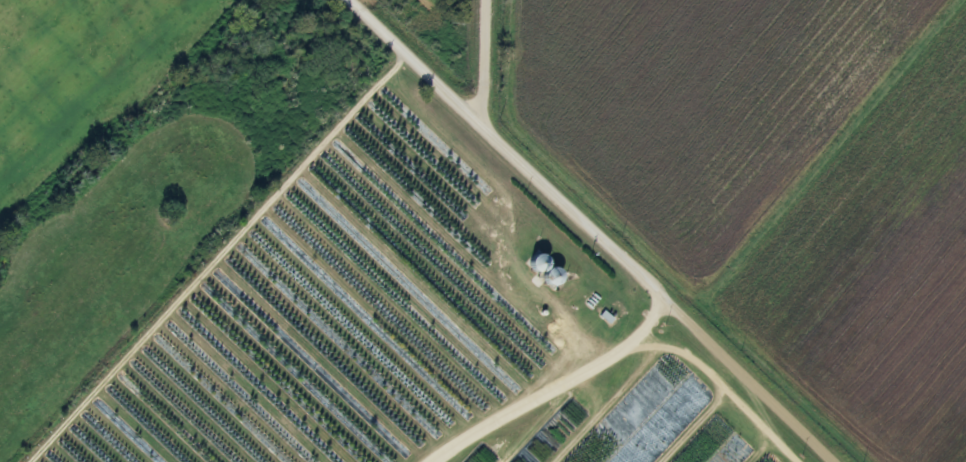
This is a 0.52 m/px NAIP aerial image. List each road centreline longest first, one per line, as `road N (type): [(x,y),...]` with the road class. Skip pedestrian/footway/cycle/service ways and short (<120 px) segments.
road 1 (residential): [(835,461),(352,0)]
road 2 (residential): [(427,461),(604,351),(666,299)]

